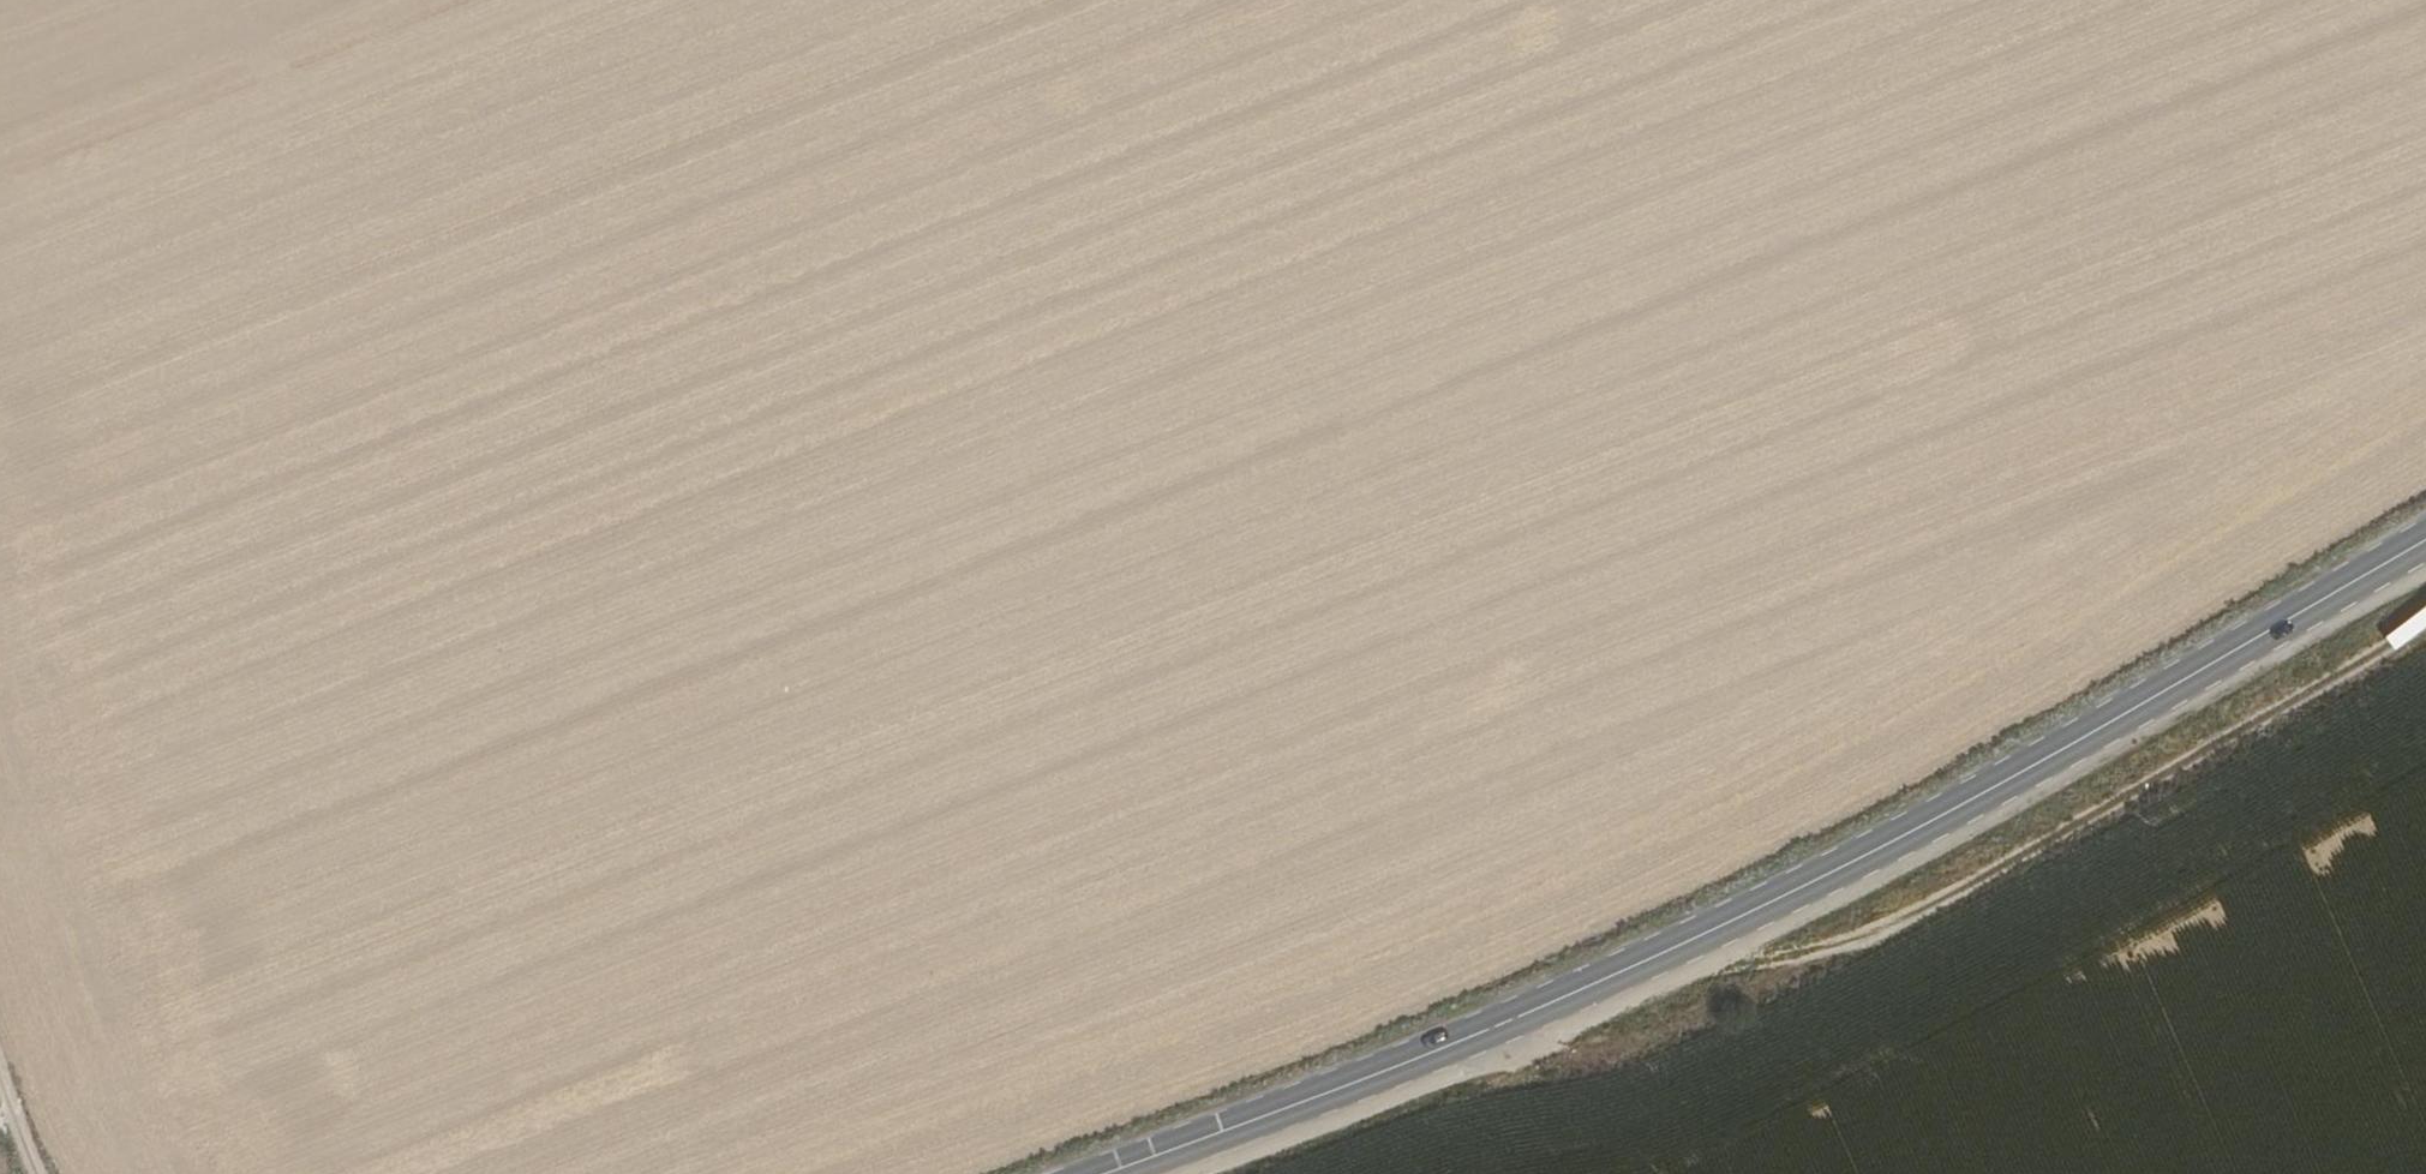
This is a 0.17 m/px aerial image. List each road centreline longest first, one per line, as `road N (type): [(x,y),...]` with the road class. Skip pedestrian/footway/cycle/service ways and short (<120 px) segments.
road 1 (tertiary): [(2425,540),(1937,815),(1565,993),(1113,1173)]

